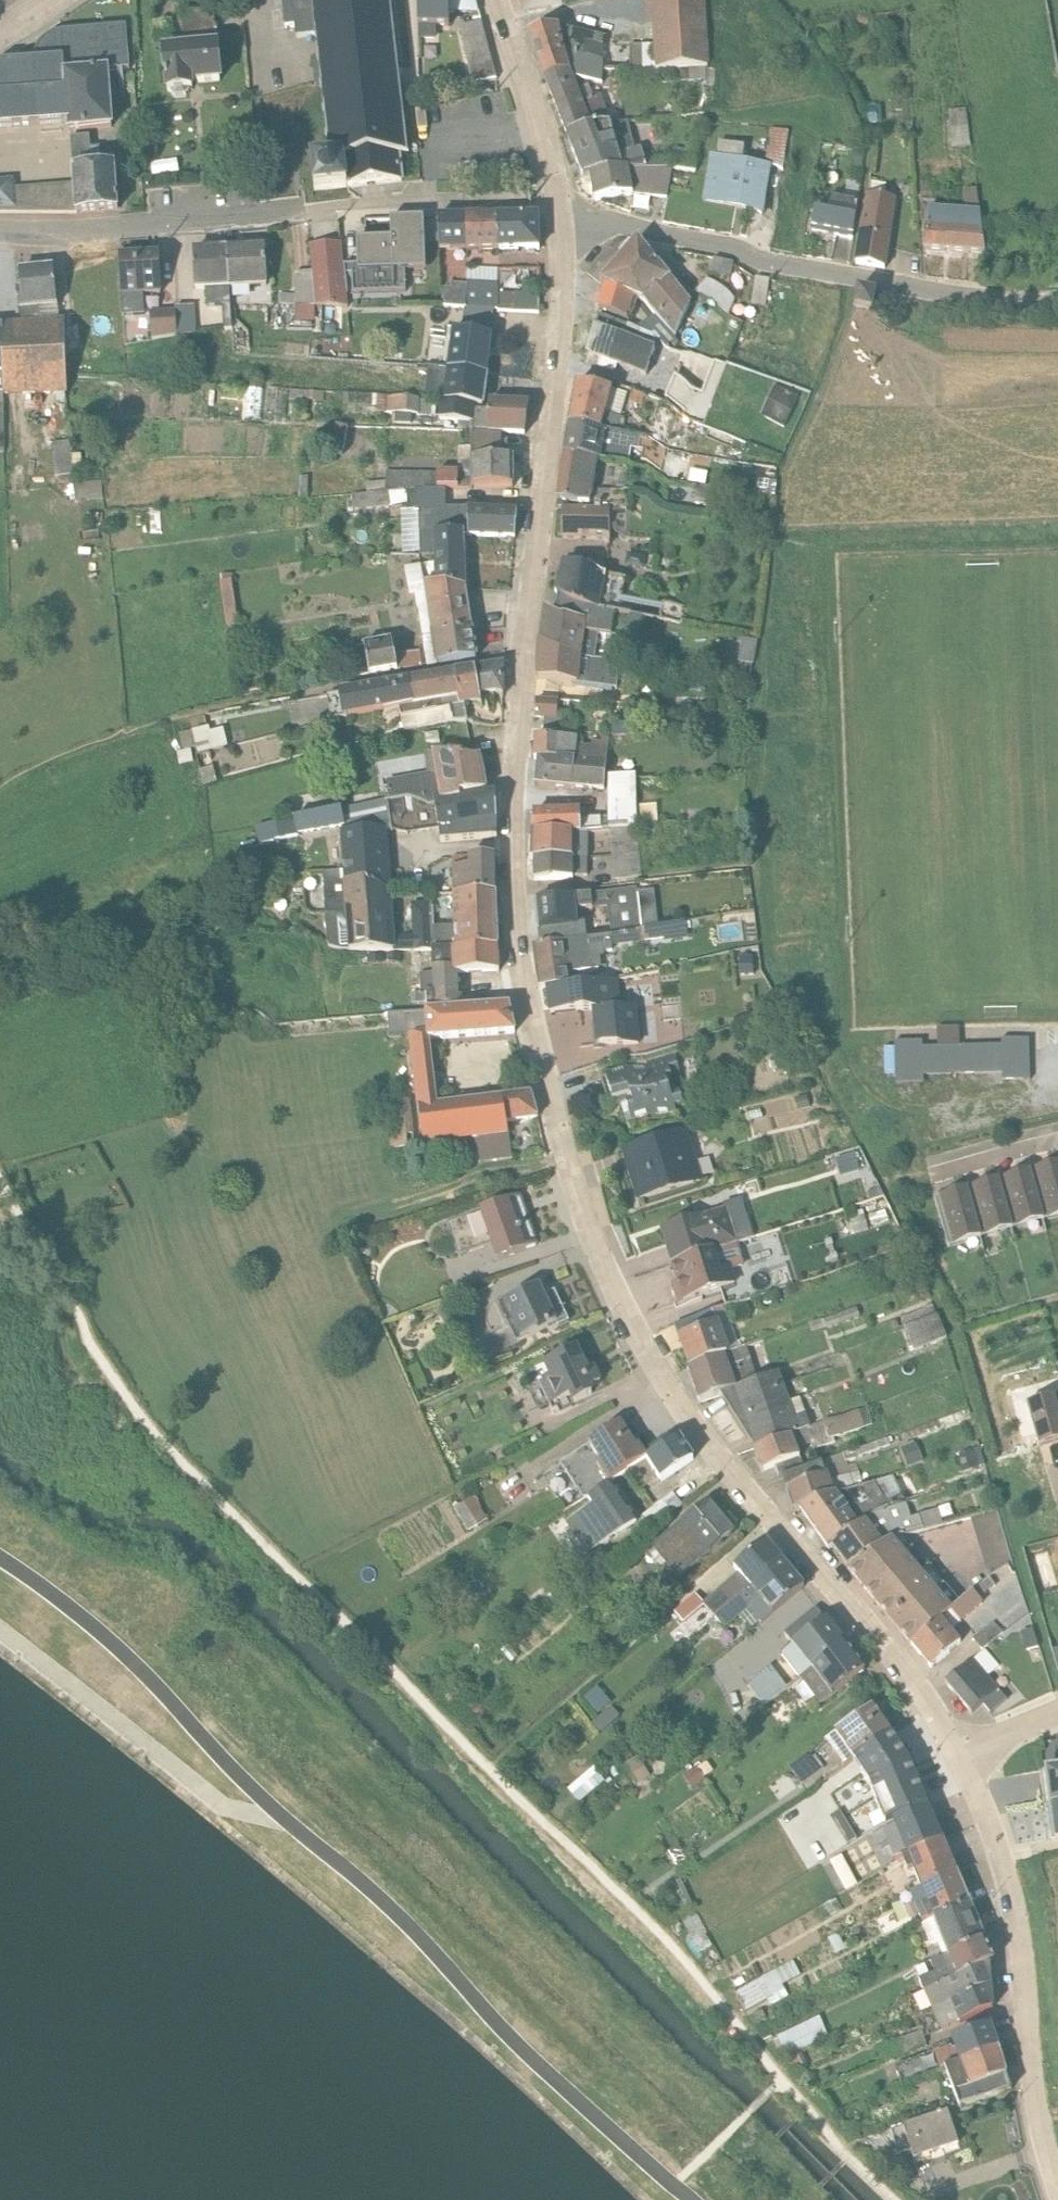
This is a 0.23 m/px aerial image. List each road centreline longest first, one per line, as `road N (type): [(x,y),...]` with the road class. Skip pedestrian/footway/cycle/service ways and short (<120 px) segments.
road 1 (residential): [(958,1746),(906,1661),(738,1471),(669,1378),(590,1224),(528,1006),(510,901),(508,817),(559,328),(559,220)]
road 2 (residential): [(557,197),(0,221)]
road 3 (residential): [(1057,2183),(1028,2055),(1001,1850),(958,1746)]
road 4 (track): [(537,1803),(735,2009),(780,2069)]
road 5 (residential): [(559,220),(614,215),(849,258)]
road 6 (unclassified): [(849,258),(957,276),(1057,278)]
road 7 (residential): [(557,197),(498,0)]
road 8 (track): [(903,2199),(780,2069)]
road 9 (residential): [(932,1165),(1057,1130)]

